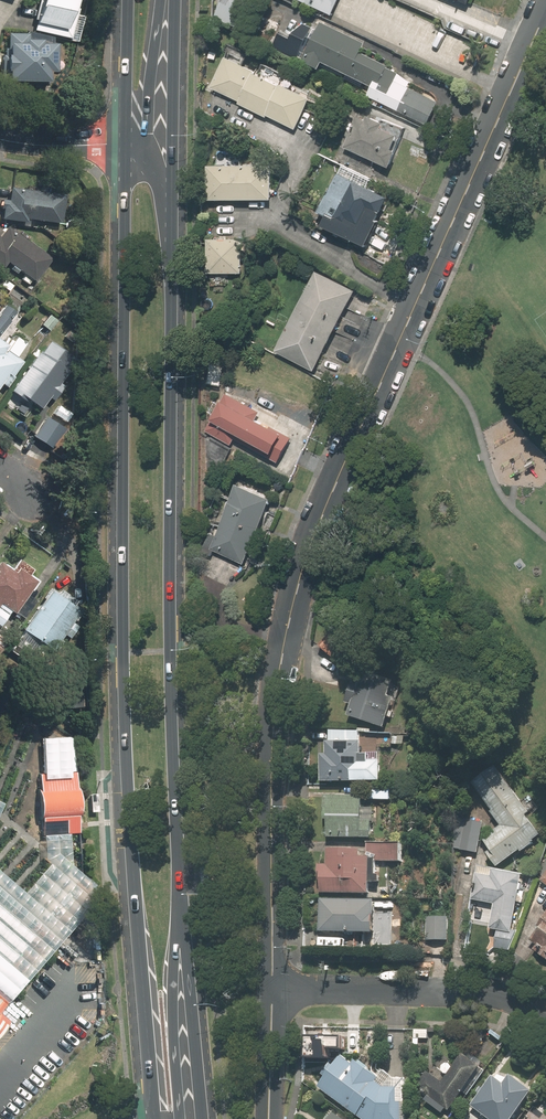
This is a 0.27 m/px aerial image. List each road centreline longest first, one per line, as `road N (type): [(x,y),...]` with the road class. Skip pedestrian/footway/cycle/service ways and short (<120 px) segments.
road 1 (residential): [(272,989),(272,741),(300,574),(545,15)]
road 2 (primary): [(152,1118),(124,741),(125,143)]
road 3 (primary): [(170,200),(170,662),(181,877)]
road 4 (residential): [(272,989),(494,991),(545,1020)]
road 5 (primary): [(181,877),(202,1118)]
road 6 (primary): [(181,877),(173,1033),(178,1118)]
road 7 (primary): [(175,0),(170,200)]
road 8 (primary): [(158,0),(146,125),(125,143)]
road 9 (primary): [(125,143),(127,0)]
road 10 (residential): [(269,1118),(272,989)]
road 11 (residential): [(0,136),(125,143)]

